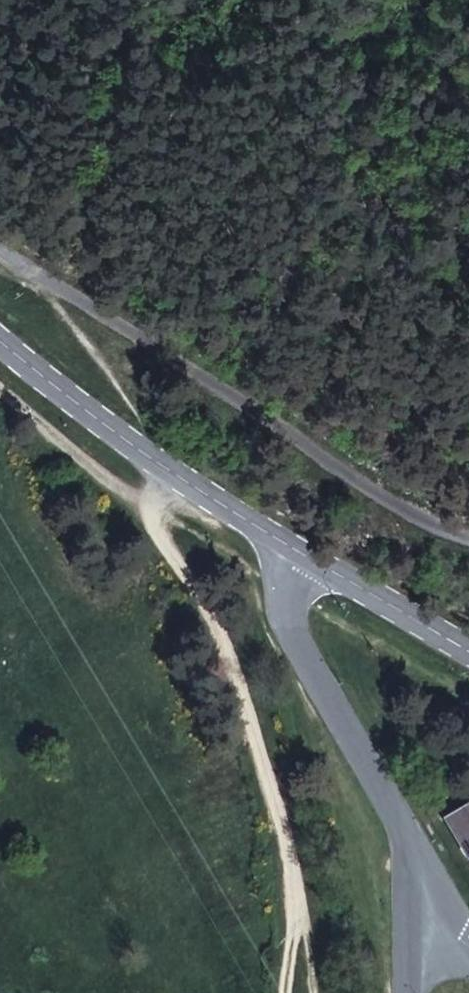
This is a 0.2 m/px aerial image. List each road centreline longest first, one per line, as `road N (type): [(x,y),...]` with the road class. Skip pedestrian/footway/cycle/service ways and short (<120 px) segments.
road 1 (unclassified): [(468,533),(423,521),(310,455),(182,366),(0,258)]
road 2 (tertiary): [(296,554),(166,468),(0,341)]
road 3 (residential): [(296,554),(285,625),(382,791),(412,863)]
road 4 (track): [(0,391),(154,519)]
road 5 (tertiary): [(468,654),(296,554)]
road 6 (residential): [(412,863),(409,992)]

